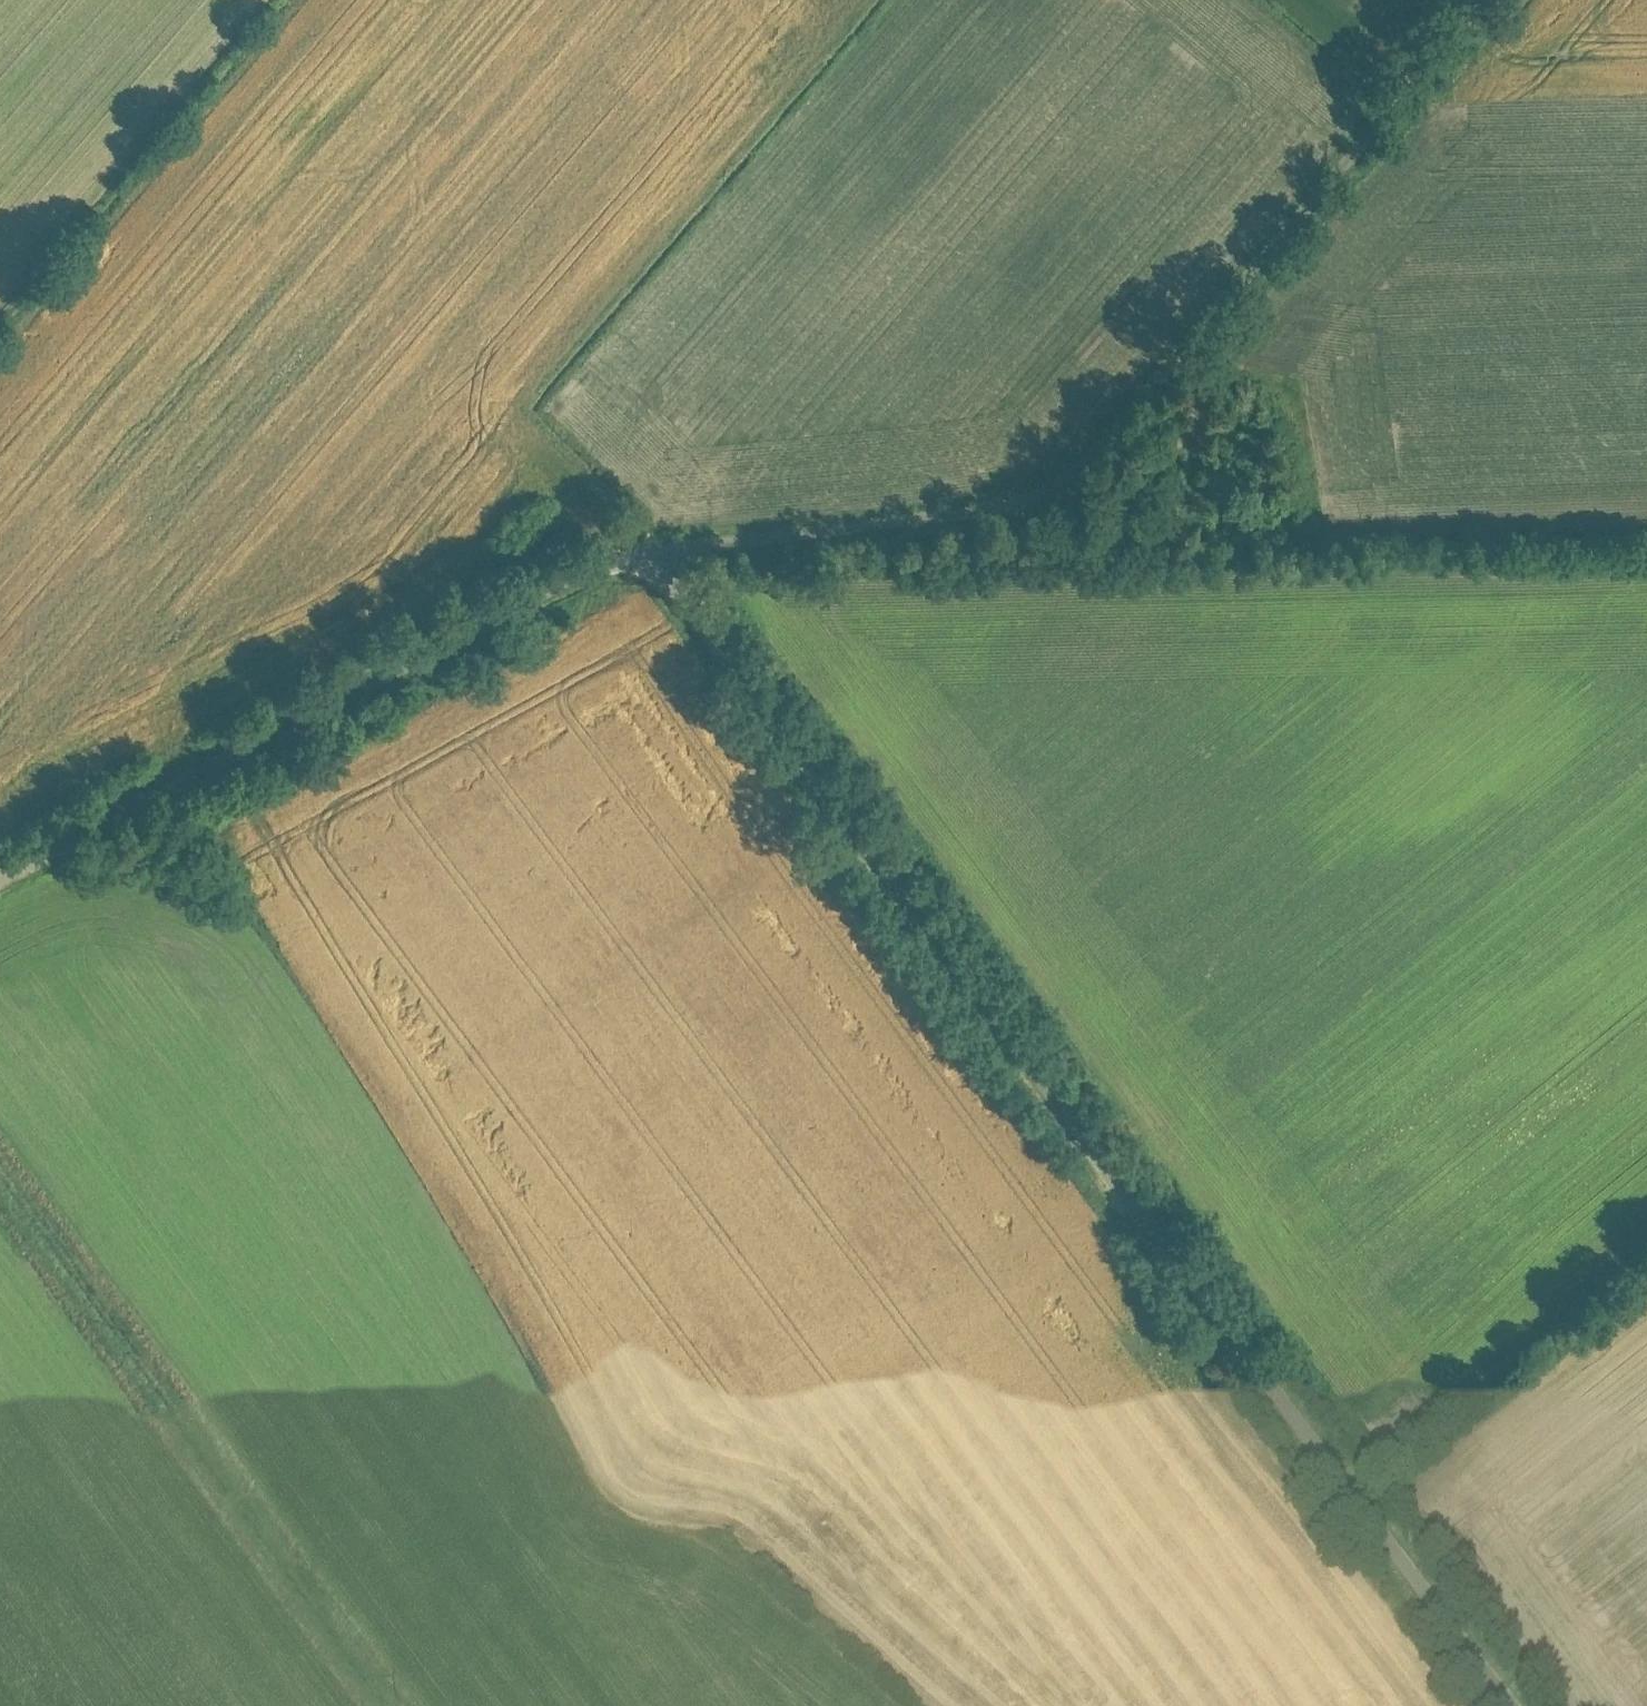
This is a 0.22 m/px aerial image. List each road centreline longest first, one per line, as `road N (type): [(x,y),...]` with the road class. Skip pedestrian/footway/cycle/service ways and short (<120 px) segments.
road 1 (residential): [(642,559),(685,596),(1519,1705)]
road 2 (residential): [(642,559),(1040,500),(1085,470),(1489,0)]
road 3 (residential): [(0,874),(591,569),(642,559)]

